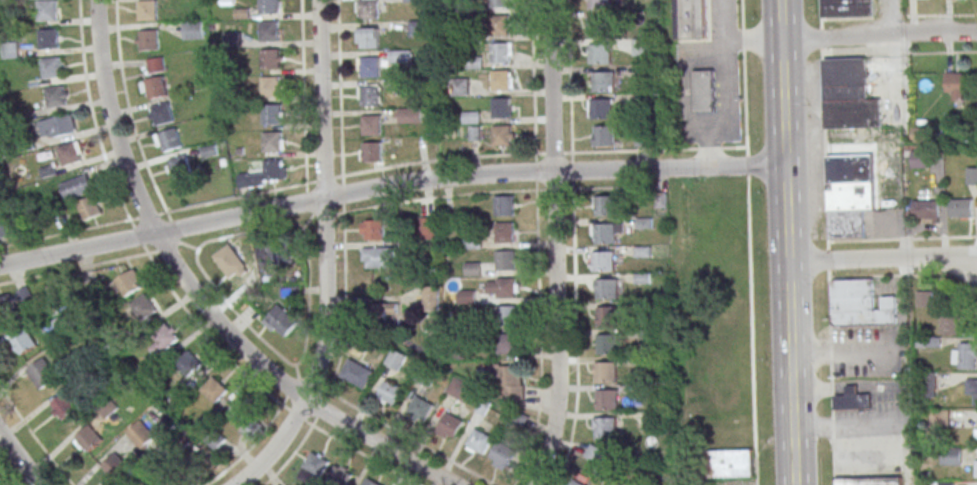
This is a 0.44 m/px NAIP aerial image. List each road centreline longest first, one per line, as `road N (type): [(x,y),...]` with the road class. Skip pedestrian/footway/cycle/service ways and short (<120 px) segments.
road 1 (residential): [(784,166),(445,178),(0,264)]
road 2 (residential): [(94,0),(121,155),(155,233),(198,300),(282,383),(454,484)]
road 3 (residential): [(550,0),(558,364),(551,430),(534,484)]
road 4 (secondary): [(779,0),(793,484)]
road 5 (residential): [(320,0),(325,317),(305,399)]
road 6 (residential): [(780,42),(976,31)]
road 7 (residential): [(976,256),(786,262)]

